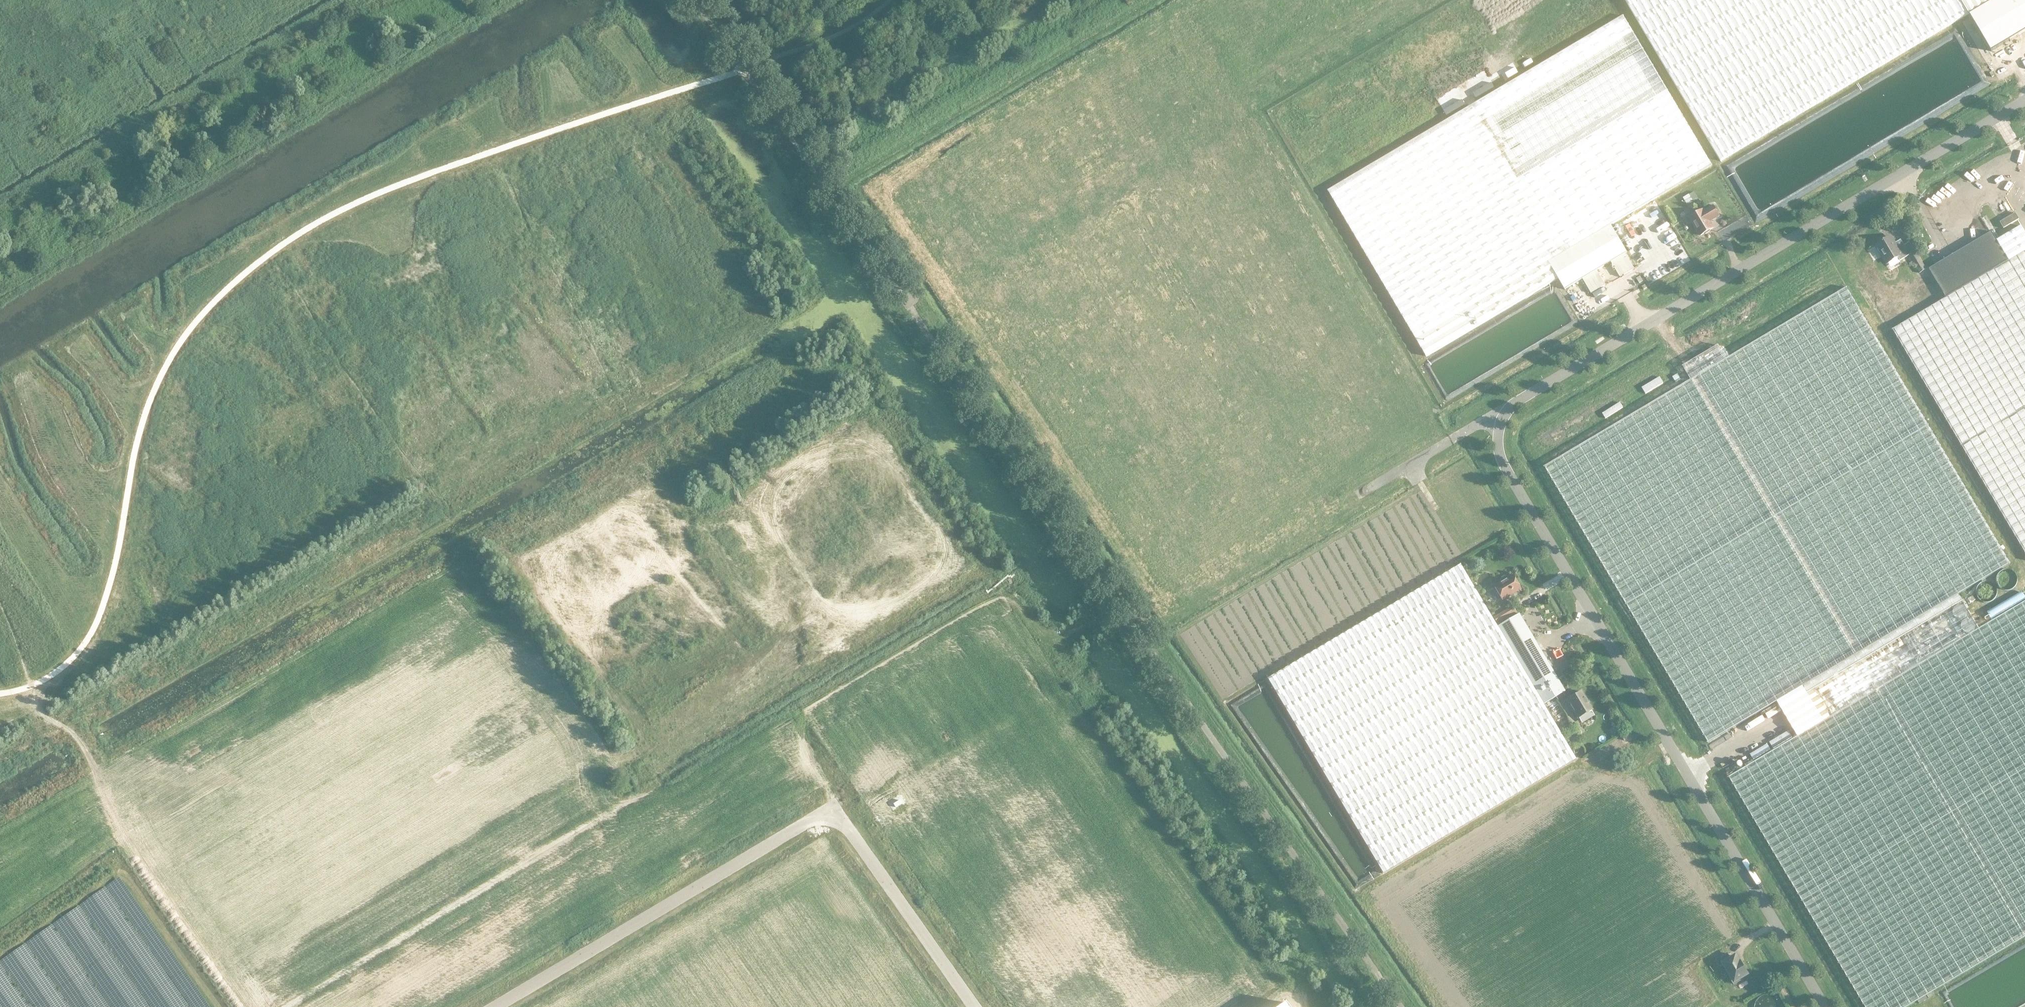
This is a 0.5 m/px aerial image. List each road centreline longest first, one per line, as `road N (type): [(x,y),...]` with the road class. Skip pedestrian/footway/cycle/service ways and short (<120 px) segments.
road 1 (unclassified): [(1825,1006),(1505,464),(1501,420),(1512,404),(2024,99)]
road 2 (unclassified): [(1402,1006),(909,305)]
road 3 (unclassified): [(837,806),(500,1006)]
road 4 (unclassified): [(244,1006),(87,776)]
road 5 (unclassified): [(978,1006),(837,806)]

